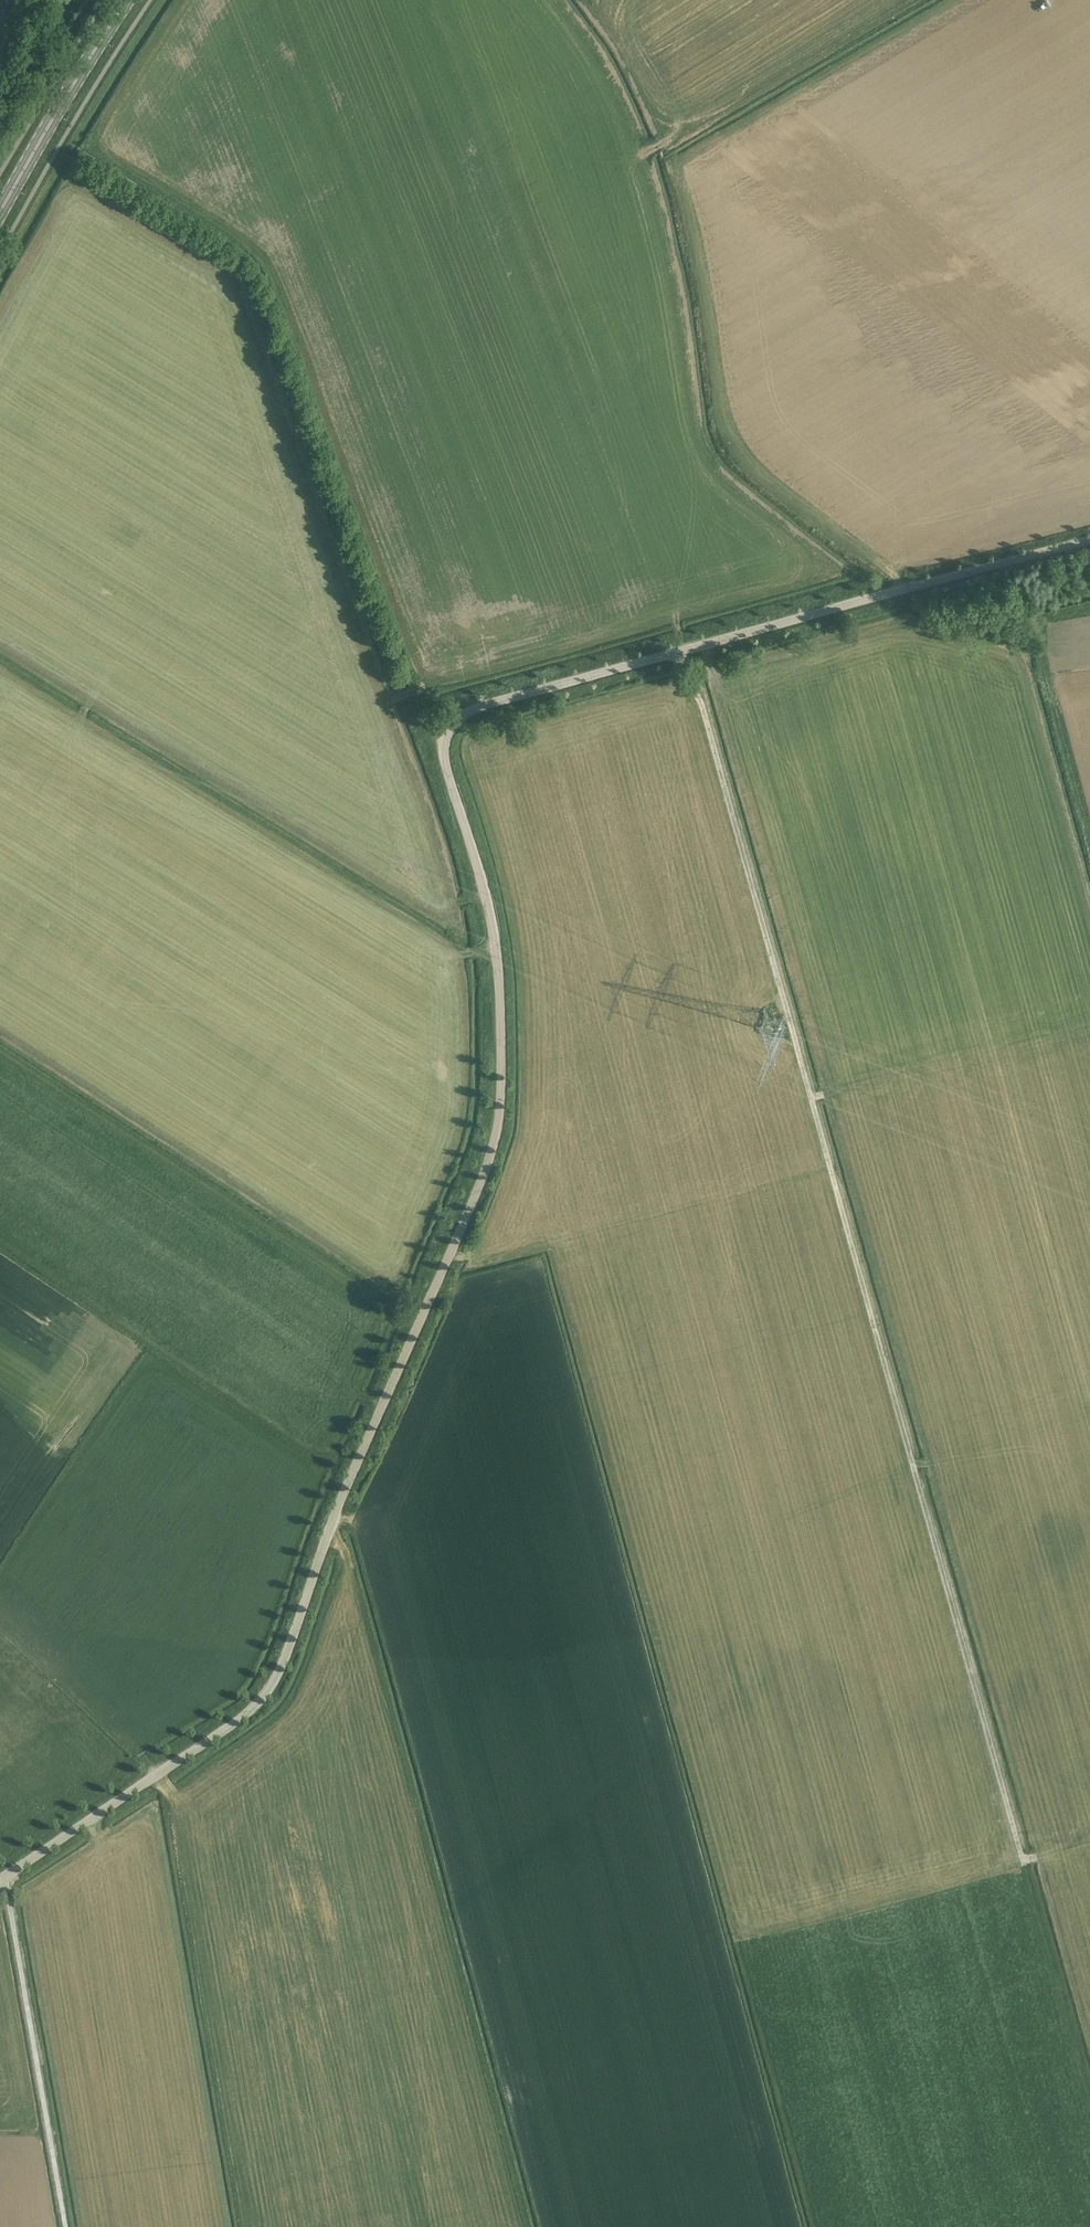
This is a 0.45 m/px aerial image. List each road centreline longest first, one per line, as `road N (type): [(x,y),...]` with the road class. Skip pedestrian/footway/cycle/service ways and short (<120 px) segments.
road 1 (unclassified): [(0,1880),(268,1692),(334,1518),(493,1161),(511,1040),(496,917),(447,763),(449,735),(462,714),(1089,538)]
road 2 (track): [(675,655),(702,704),(1024,1863),(1042,1858)]
road 3 (primary): [(0,213),(128,0)]

